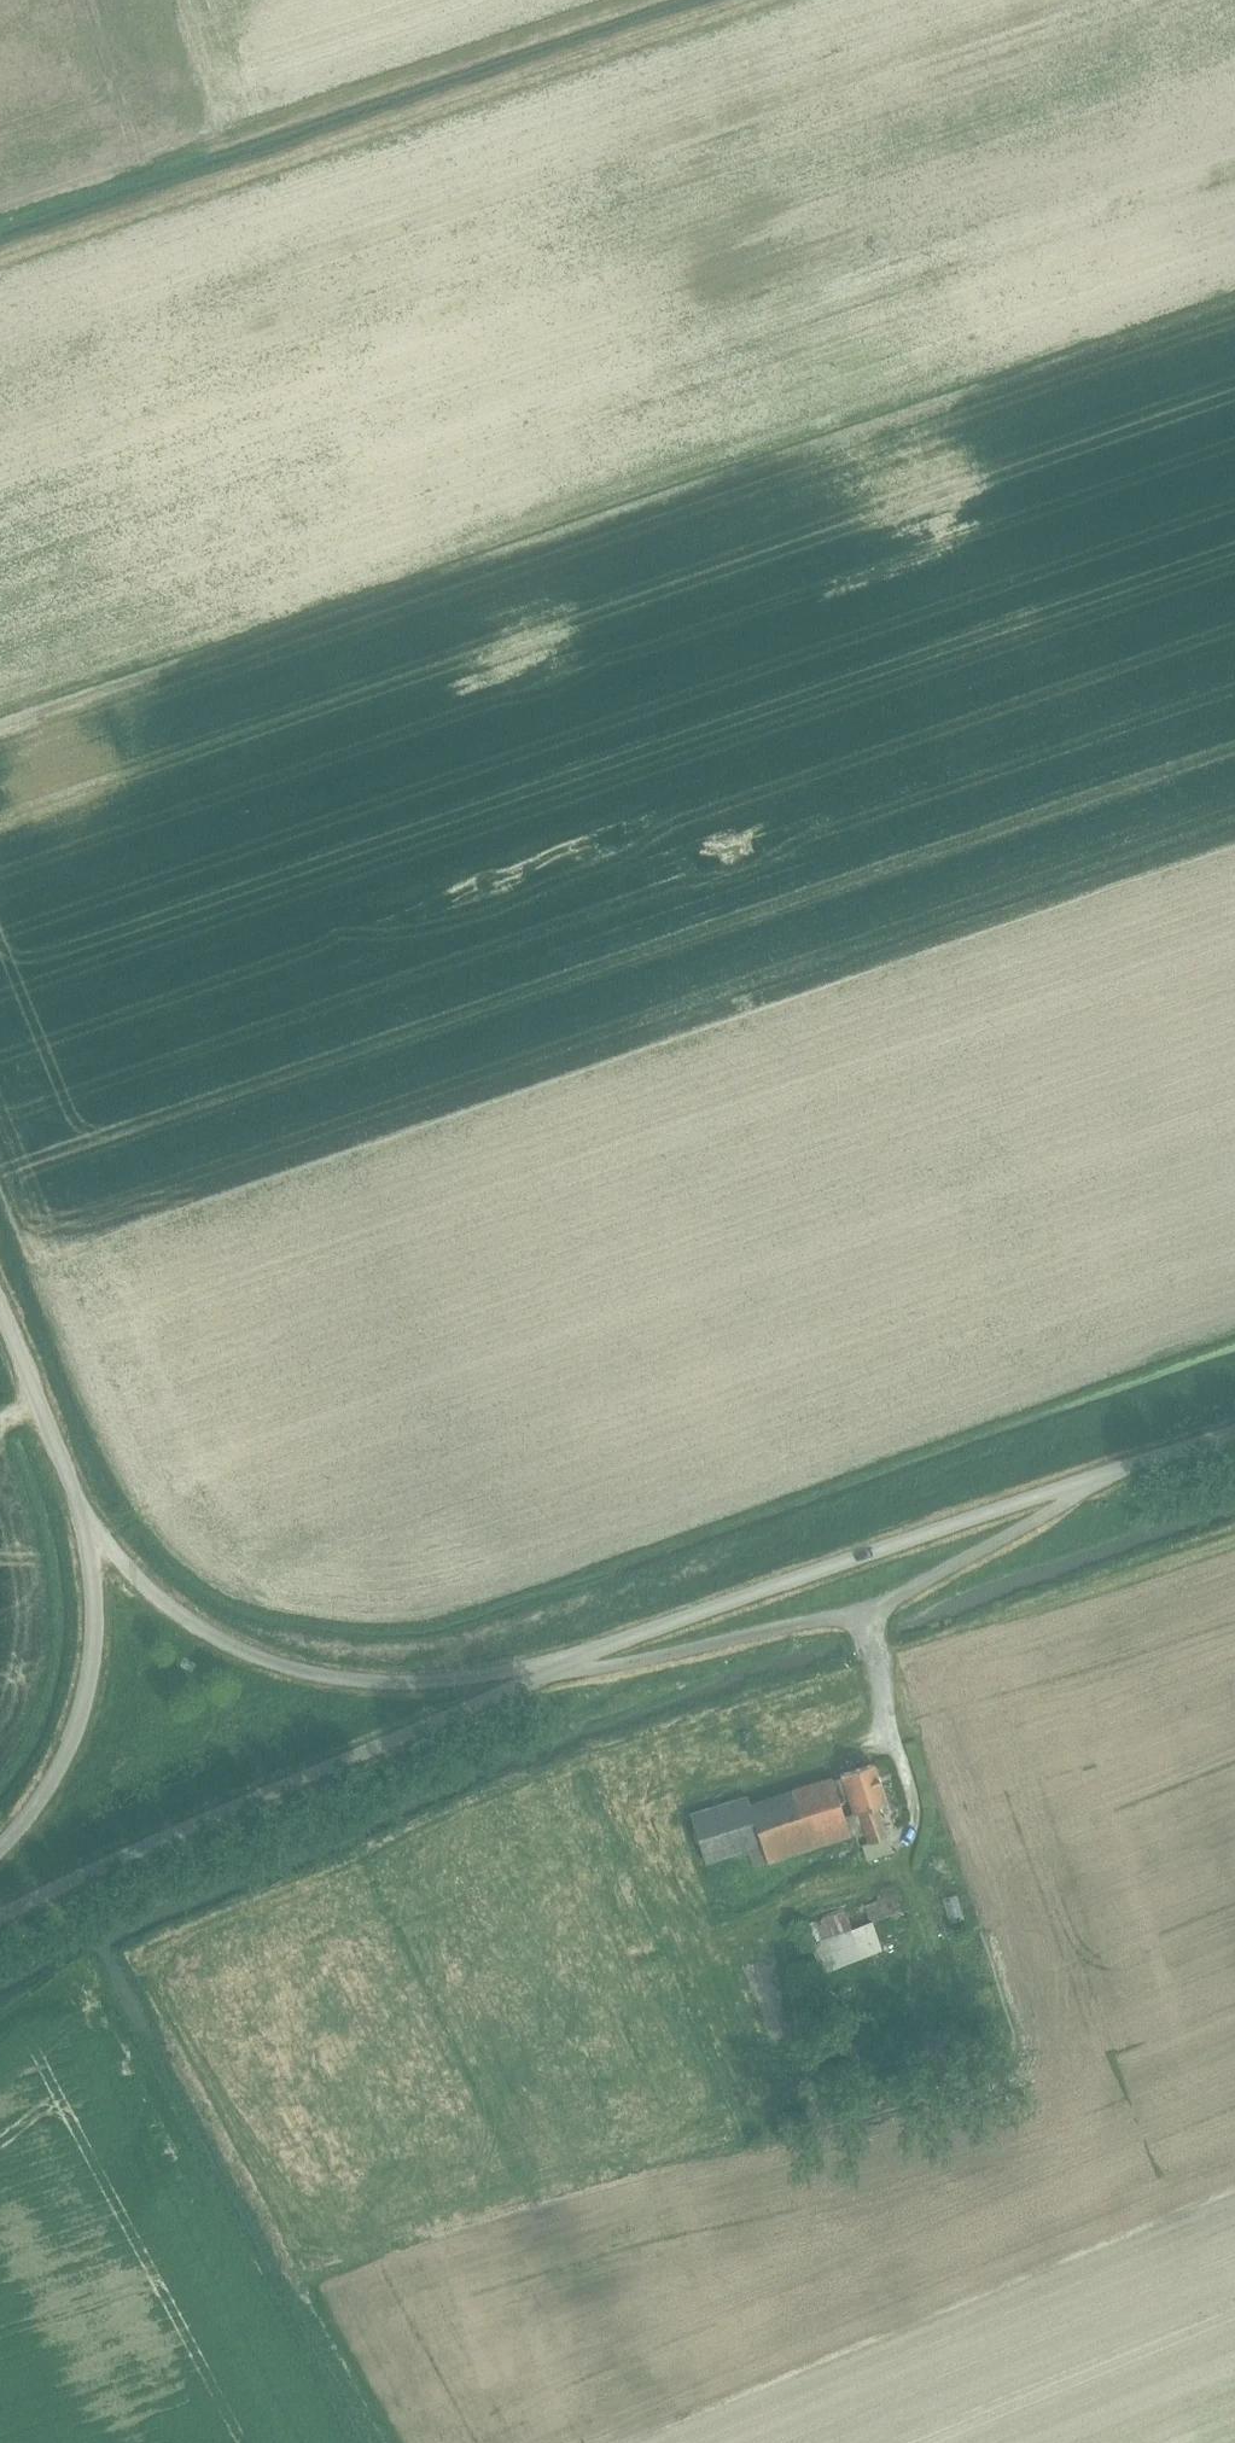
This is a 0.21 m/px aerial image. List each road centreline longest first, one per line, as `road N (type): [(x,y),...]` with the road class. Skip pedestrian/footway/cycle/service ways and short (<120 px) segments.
road 1 (tertiary): [(0,1916),(537,1673)]
road 2 (unclassified): [(563,1659),(630,1661),(820,1616),(853,1614),(868,1623),(877,1605),(1052,1510),(1085,1478)]
road 3 (tertiary): [(563,1659),(1085,1478)]
road 4 (unclassified): [(537,1673),(389,1682),(249,1654),(156,1594),(84,1513)]
road 5 (unclassified): [(84,1513),(94,1612),(82,1707),(48,1780),(0,1841)]
road 6 (unclassified): [(84,1513),(0,1312)]
road 7 (tertiary): [(1085,1478),(1234,1428)]

